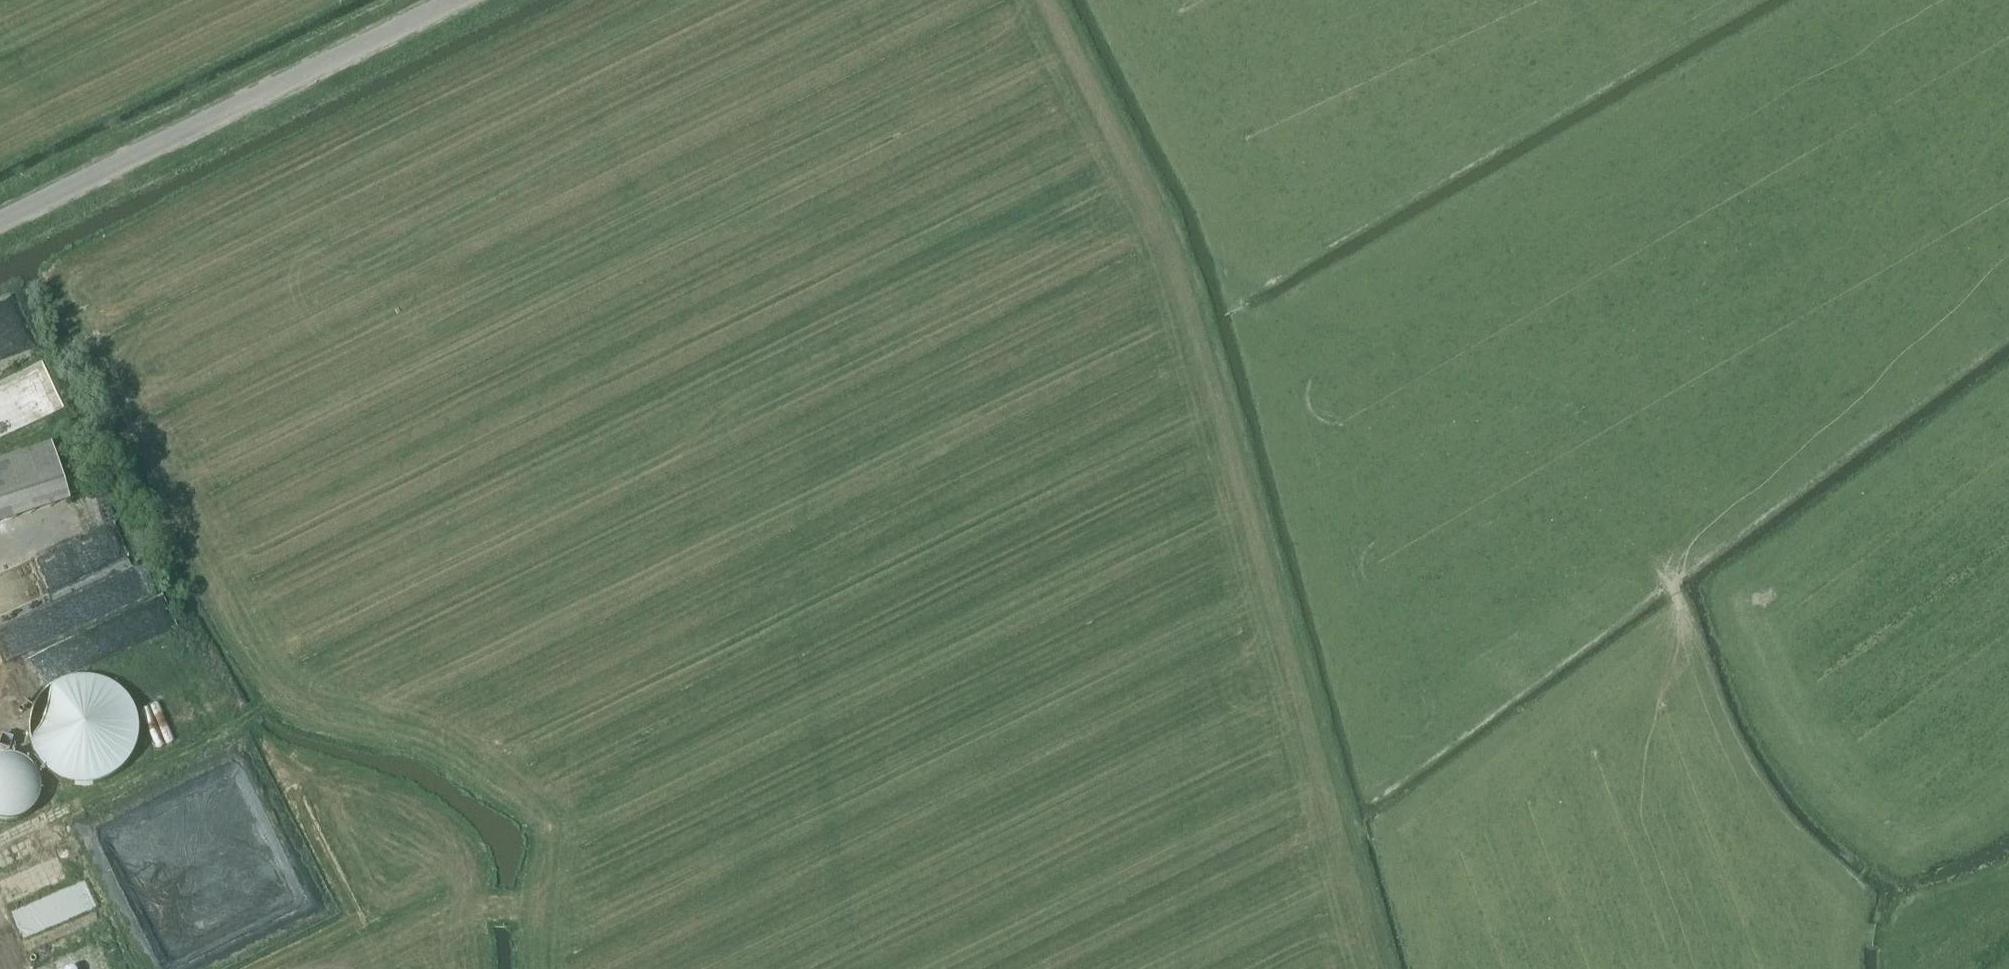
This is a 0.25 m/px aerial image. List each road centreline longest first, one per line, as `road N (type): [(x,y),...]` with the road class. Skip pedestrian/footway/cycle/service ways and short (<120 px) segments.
road 1 (secondary): [(0,215),(440,0)]

